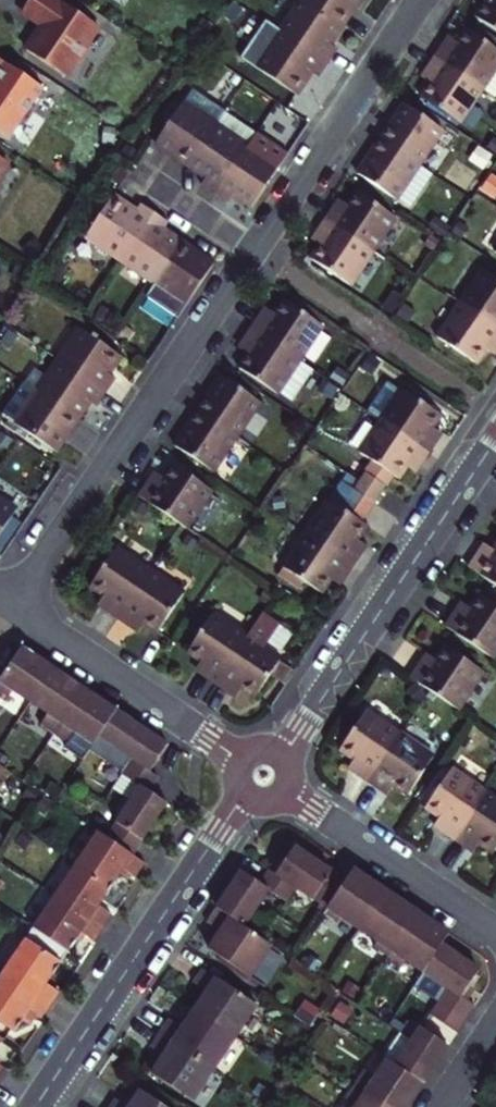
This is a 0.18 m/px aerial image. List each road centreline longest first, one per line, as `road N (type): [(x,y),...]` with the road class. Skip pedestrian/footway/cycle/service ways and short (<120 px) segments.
road 1 (residential): [(252,250),(14,605)]
road 2 (residential): [(495,437),(285,752)]
road 3 (residential): [(243,799),(35,1106)]
road 4 (residential): [(419,0),(252,250)]
road 5 (residential): [(239,759),(14,605)]
road 6 (residential): [(292,795),(495,930)]
road 7 (residential): [(252,250),(124,169)]

